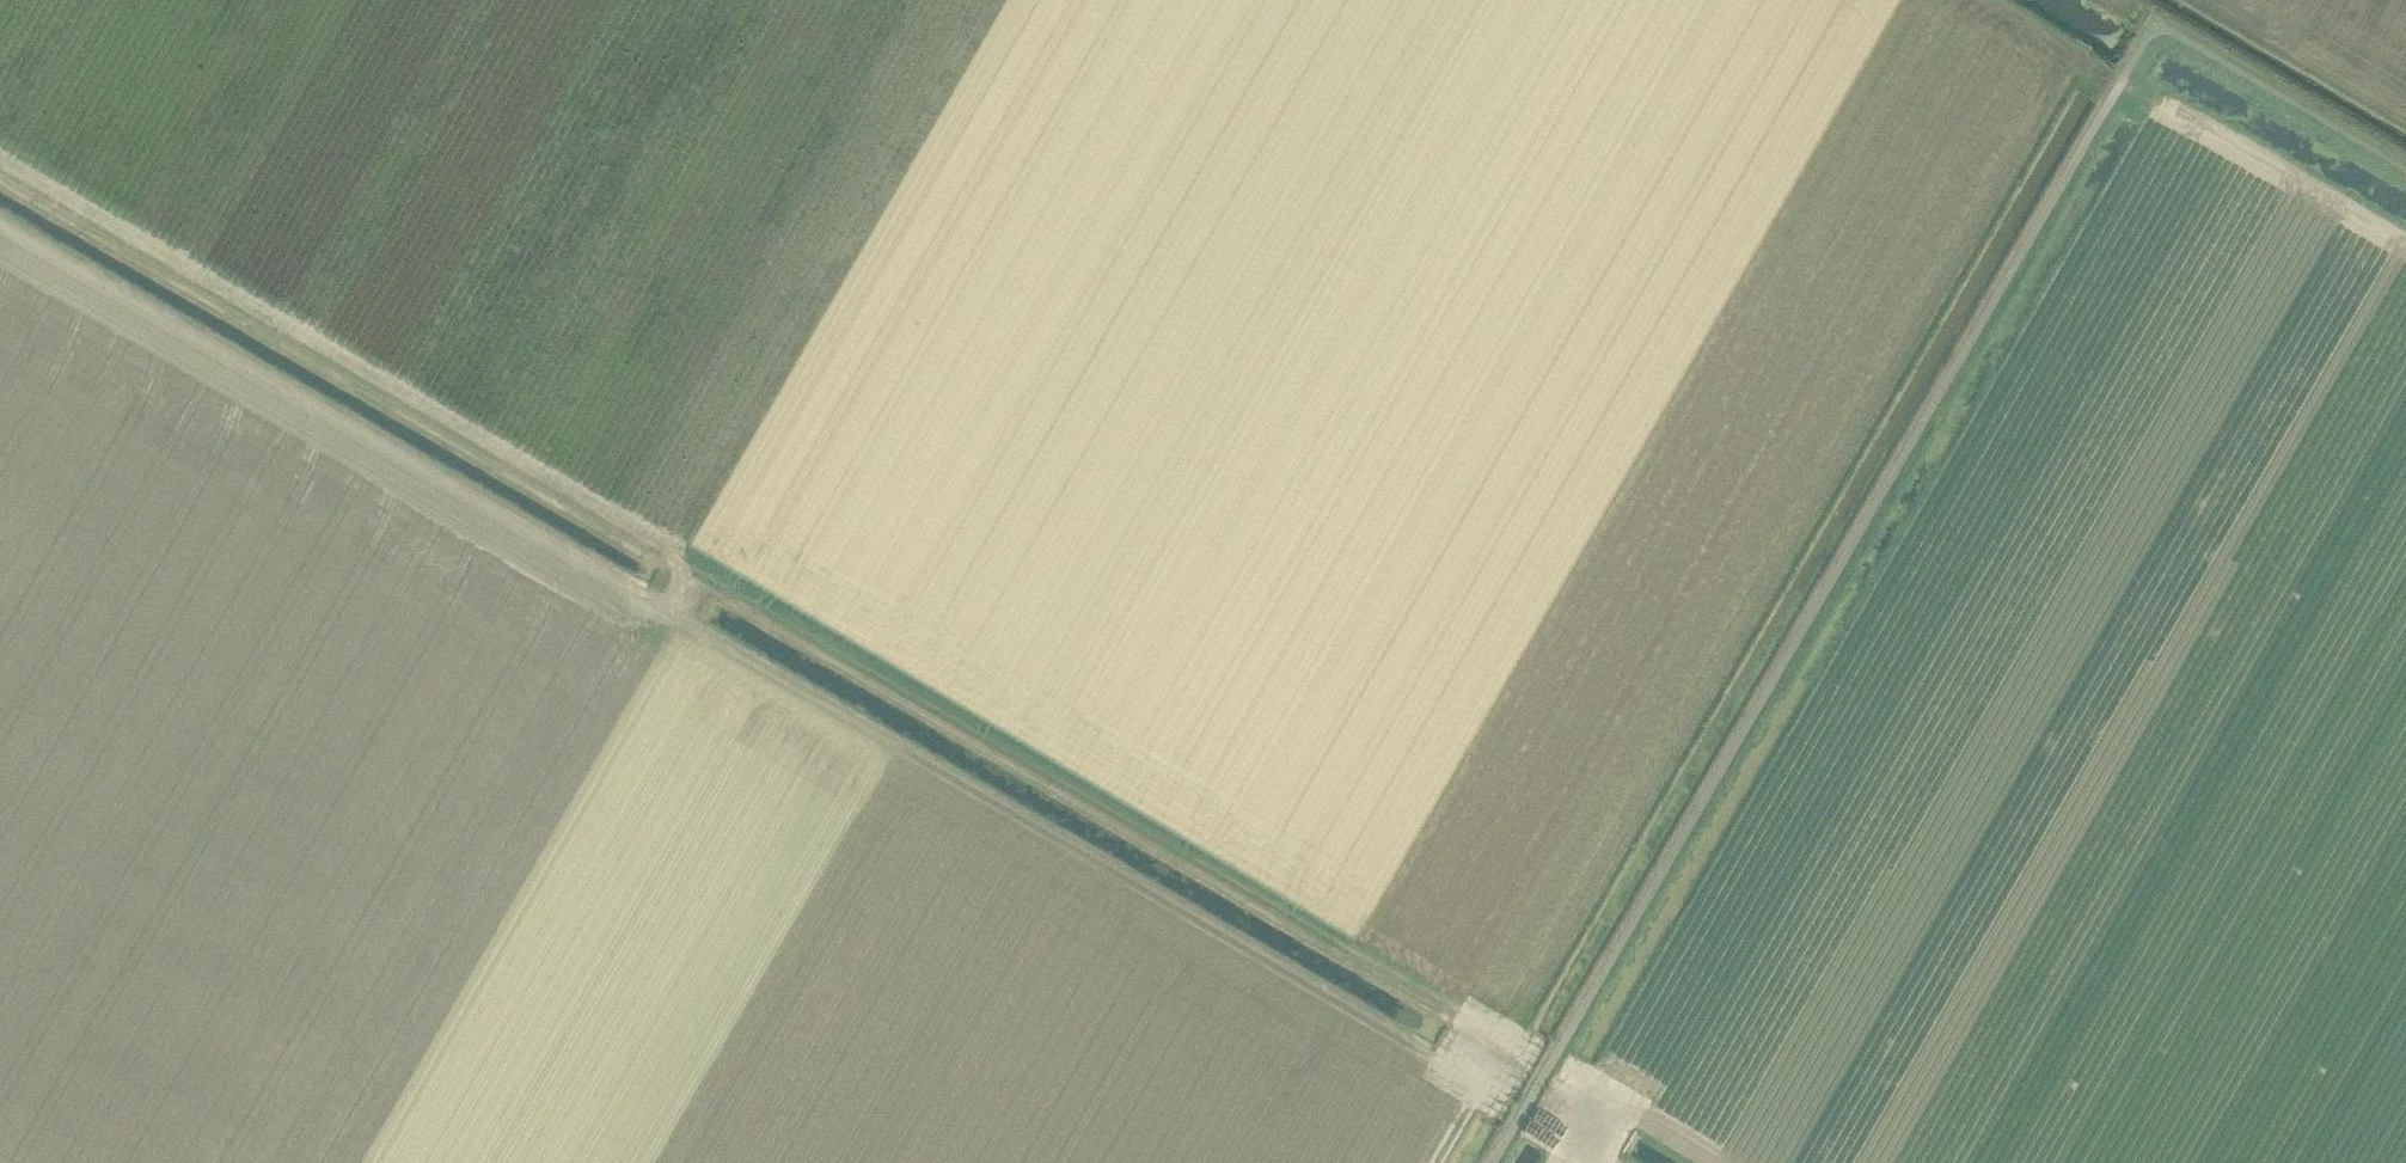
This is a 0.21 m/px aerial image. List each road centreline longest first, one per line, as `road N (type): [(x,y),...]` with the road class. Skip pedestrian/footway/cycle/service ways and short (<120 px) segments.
road 1 (track): [(1516,1030),(1438,1162)]

